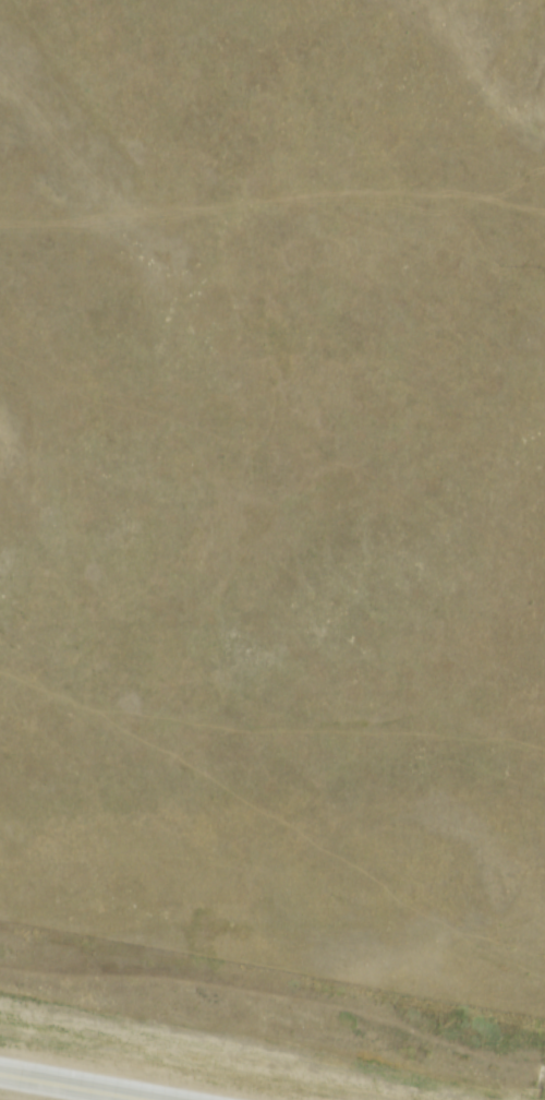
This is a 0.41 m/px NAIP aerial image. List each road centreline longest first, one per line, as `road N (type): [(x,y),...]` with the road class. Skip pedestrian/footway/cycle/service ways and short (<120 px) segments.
road 1 (motorway): [(145,1099),(0,1073)]

